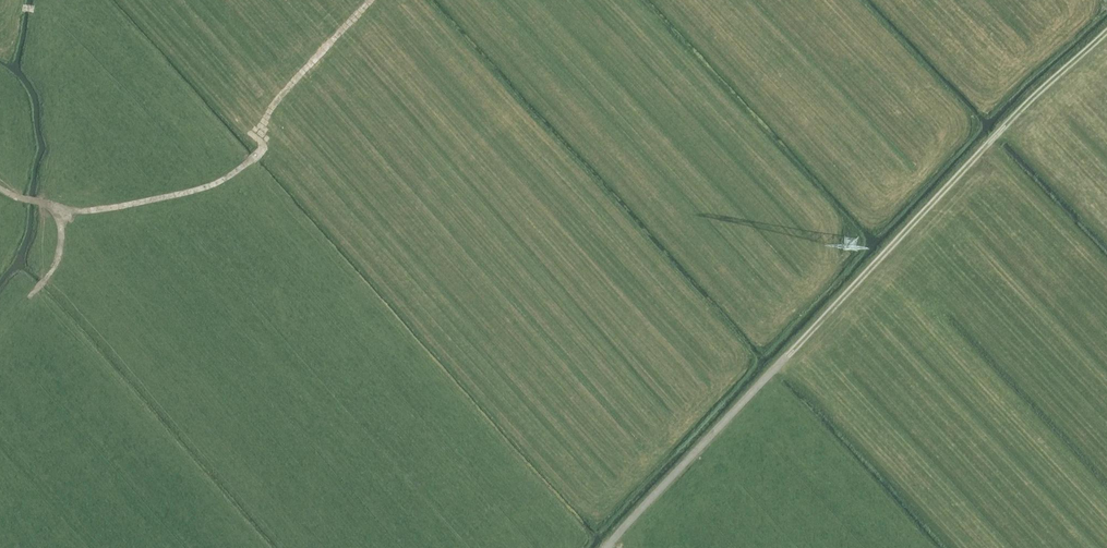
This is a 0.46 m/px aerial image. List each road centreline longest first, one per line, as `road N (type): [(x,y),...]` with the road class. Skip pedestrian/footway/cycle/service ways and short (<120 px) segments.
road 1 (track): [(1106,31),(606,547)]
road 2 (track): [(64,214),(215,184),(251,160),(283,93),(371,0)]
road 3 (track): [(0,187),(64,214),(53,269),(0,317)]
road 4 (track): [(875,263),(973,374)]

